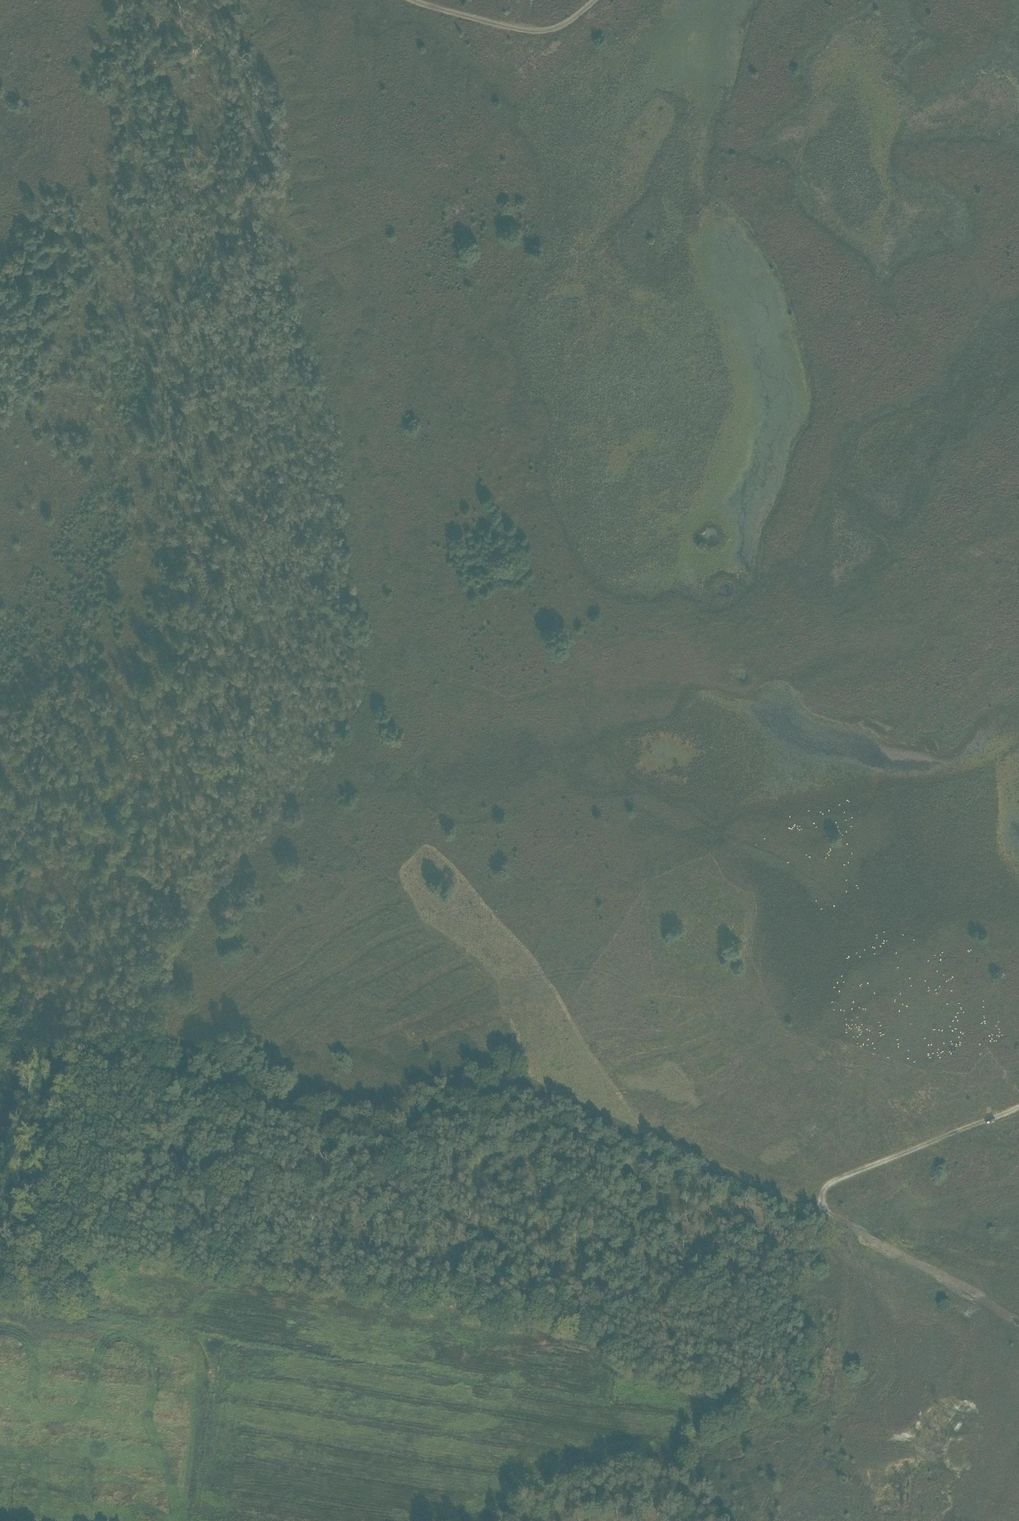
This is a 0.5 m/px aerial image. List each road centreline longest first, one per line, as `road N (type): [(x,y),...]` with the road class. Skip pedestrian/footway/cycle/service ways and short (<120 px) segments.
road 1 (track): [(1018,1318),(824,1209),(818,1185),(1018,1106)]
road 2 (track): [(410,0),(540,41),(596,0)]

